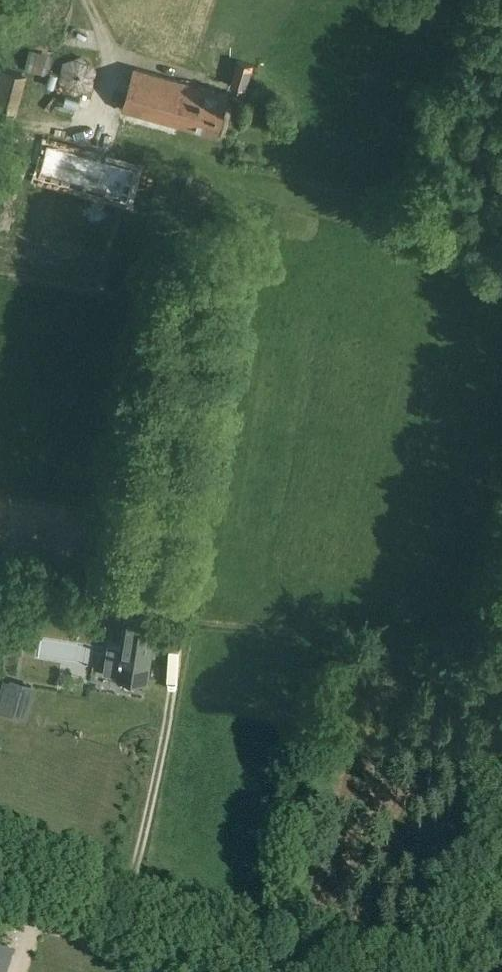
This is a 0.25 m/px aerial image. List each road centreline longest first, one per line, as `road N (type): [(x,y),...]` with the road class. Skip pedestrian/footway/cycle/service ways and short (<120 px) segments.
road 1 (track): [(179,971),(113,953),(0,903)]

